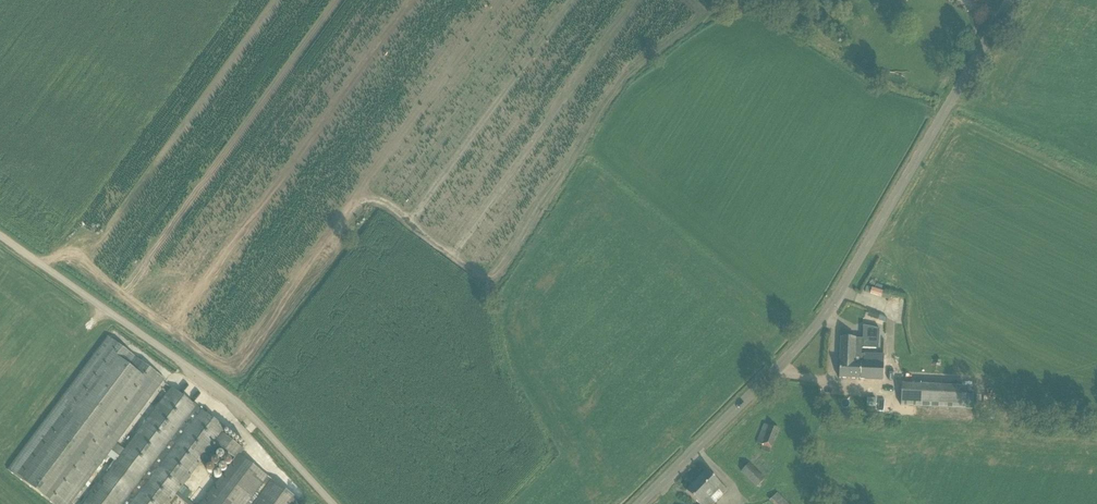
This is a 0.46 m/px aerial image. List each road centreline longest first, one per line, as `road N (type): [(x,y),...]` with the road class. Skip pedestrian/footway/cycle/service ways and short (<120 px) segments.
road 1 (unclassified): [(639,503),(825,314),(1010,0)]
road 2 (unclassified): [(332,503),(235,401),(0,236)]

